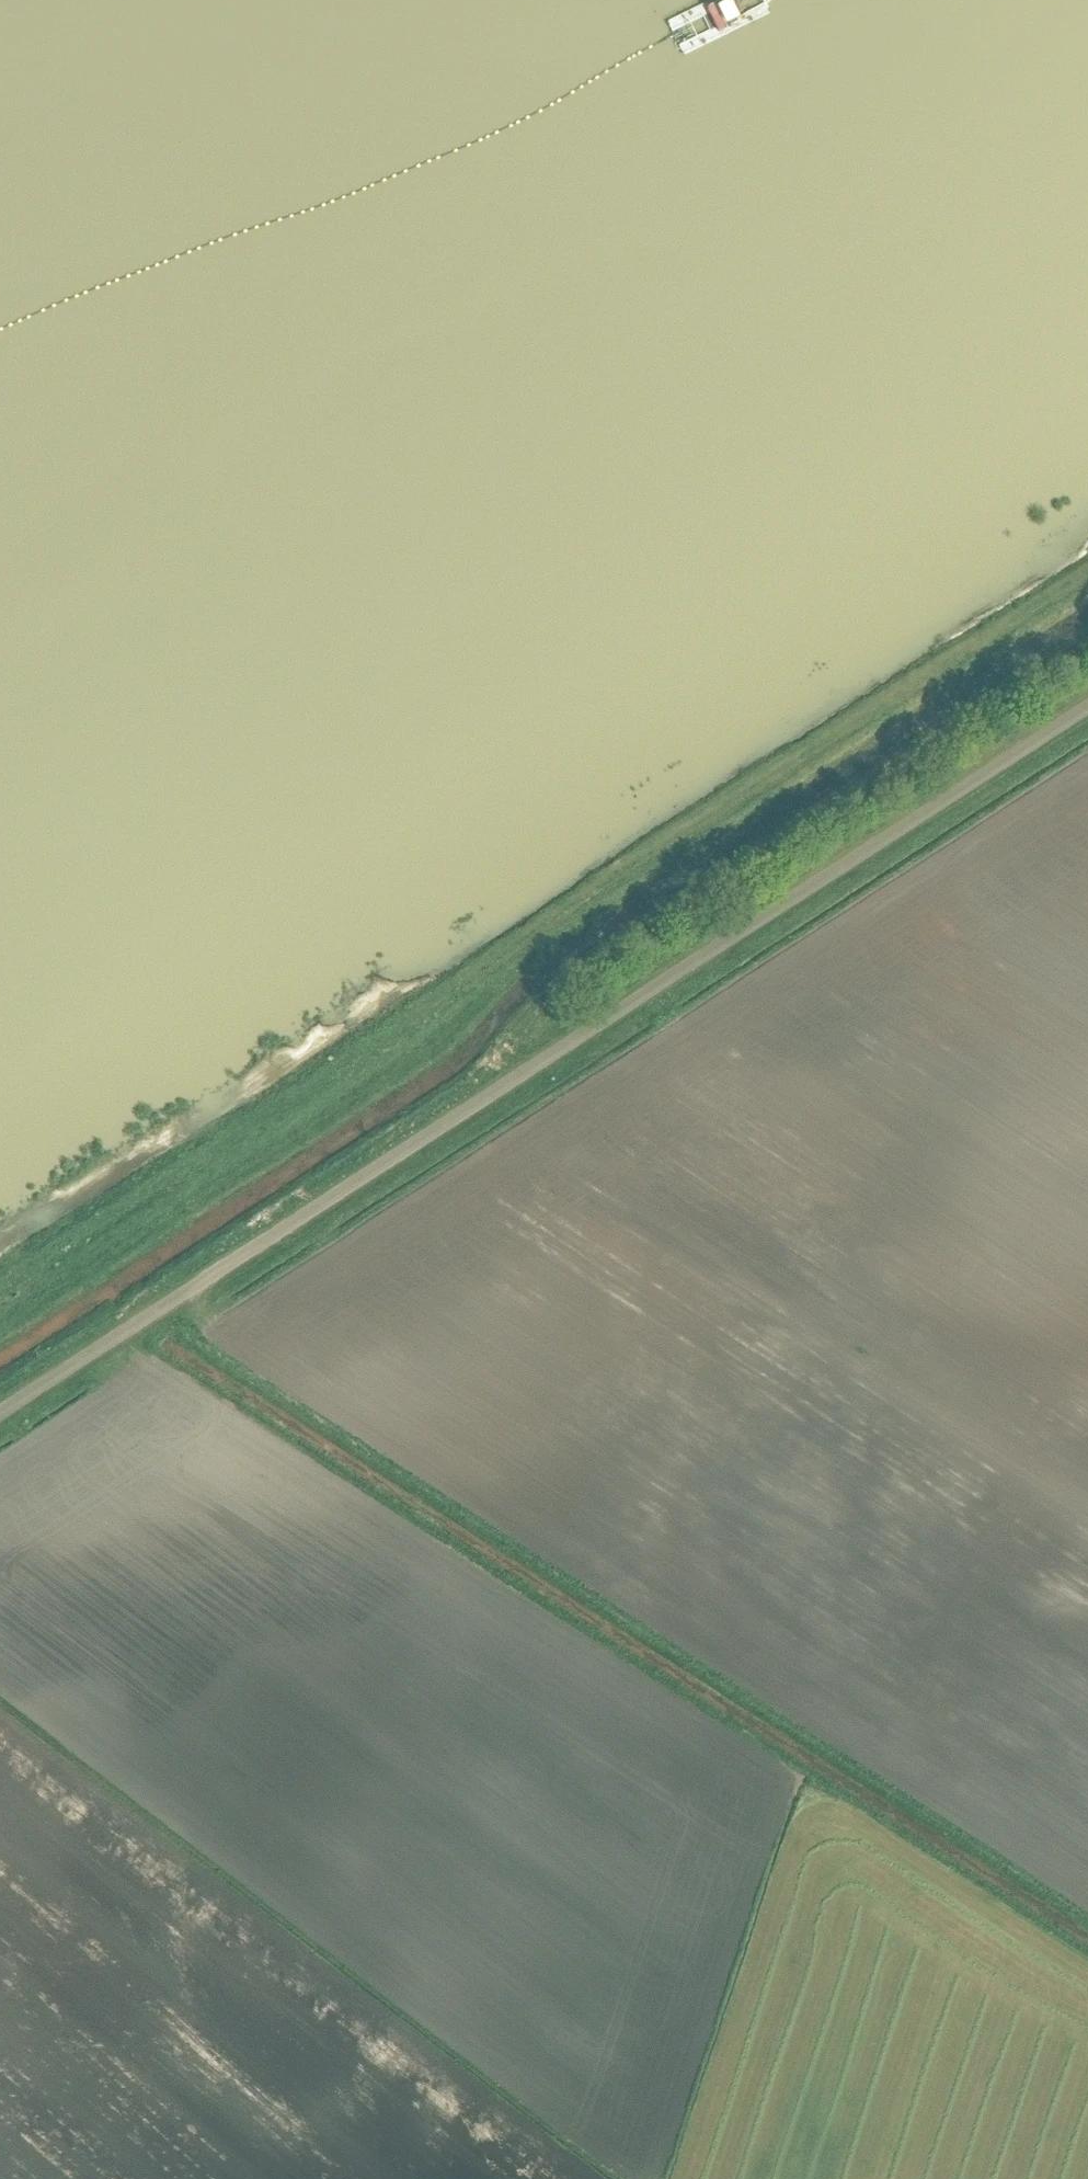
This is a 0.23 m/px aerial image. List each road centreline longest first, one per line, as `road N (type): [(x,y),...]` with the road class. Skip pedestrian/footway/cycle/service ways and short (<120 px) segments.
road 1 (tertiary): [(0,1411),(1087,702)]

